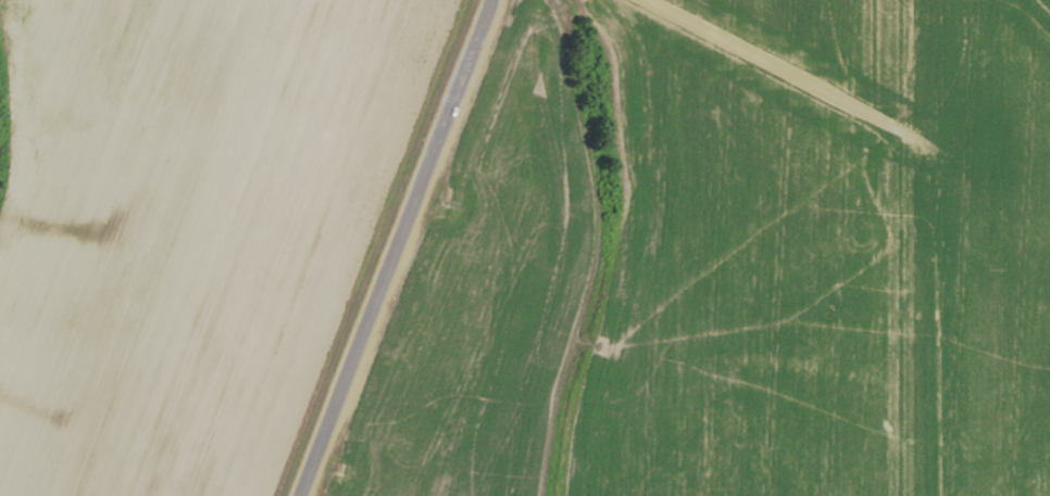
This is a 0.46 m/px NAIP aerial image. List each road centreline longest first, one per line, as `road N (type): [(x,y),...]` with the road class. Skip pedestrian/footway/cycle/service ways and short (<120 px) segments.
road 1 (tertiary): [(299,495),(490,0)]
road 2 (track): [(661,0),(921,123)]

